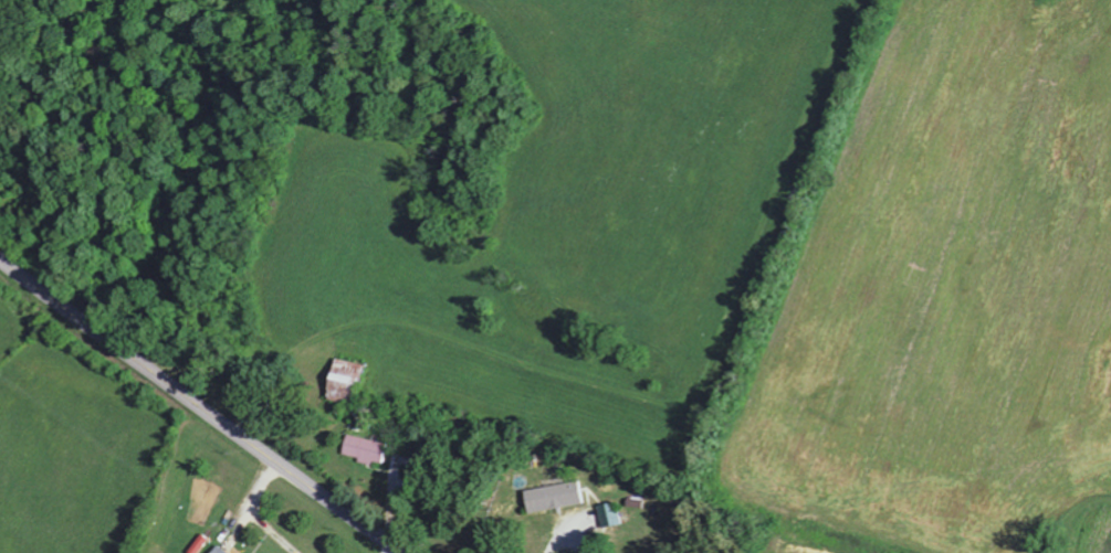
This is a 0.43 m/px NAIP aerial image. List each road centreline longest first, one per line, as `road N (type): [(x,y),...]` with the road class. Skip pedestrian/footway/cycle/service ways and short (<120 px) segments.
road 1 (secondary): [(401,552),(0,259)]

